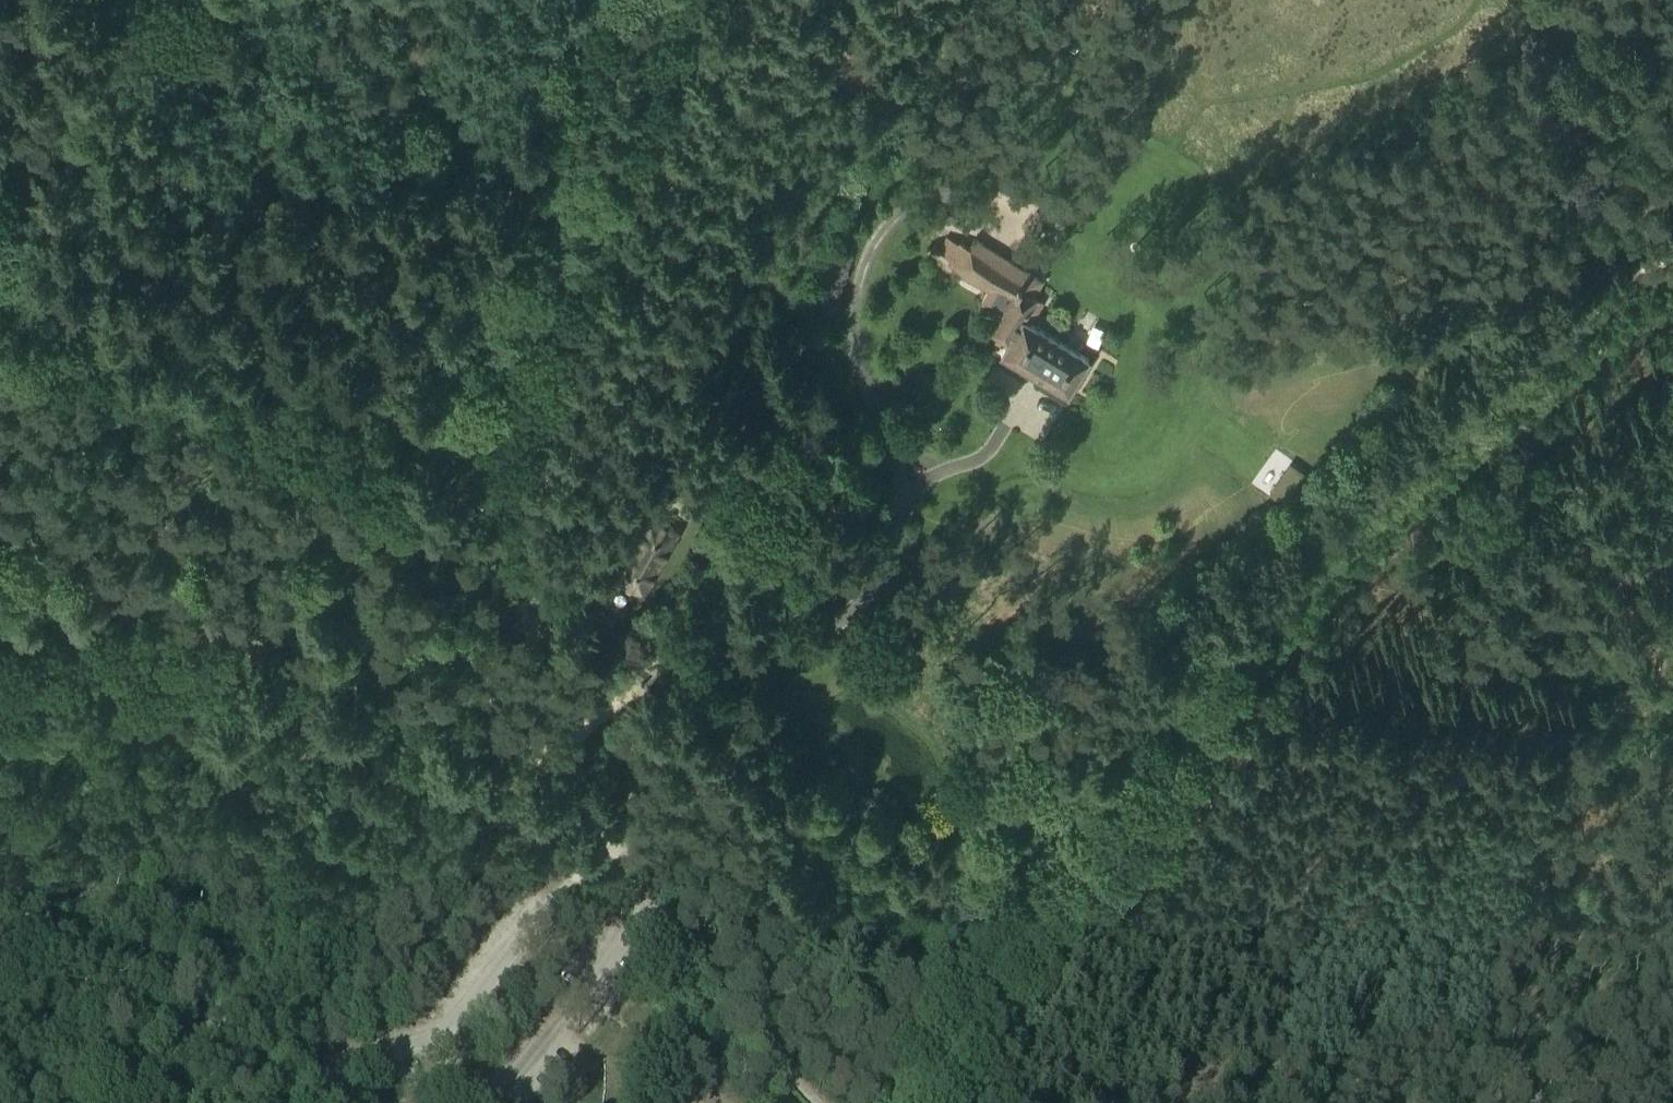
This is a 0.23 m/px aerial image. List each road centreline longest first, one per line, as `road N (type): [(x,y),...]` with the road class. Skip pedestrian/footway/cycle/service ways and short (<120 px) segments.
road 1 (track): [(654,912),(822,1102)]

